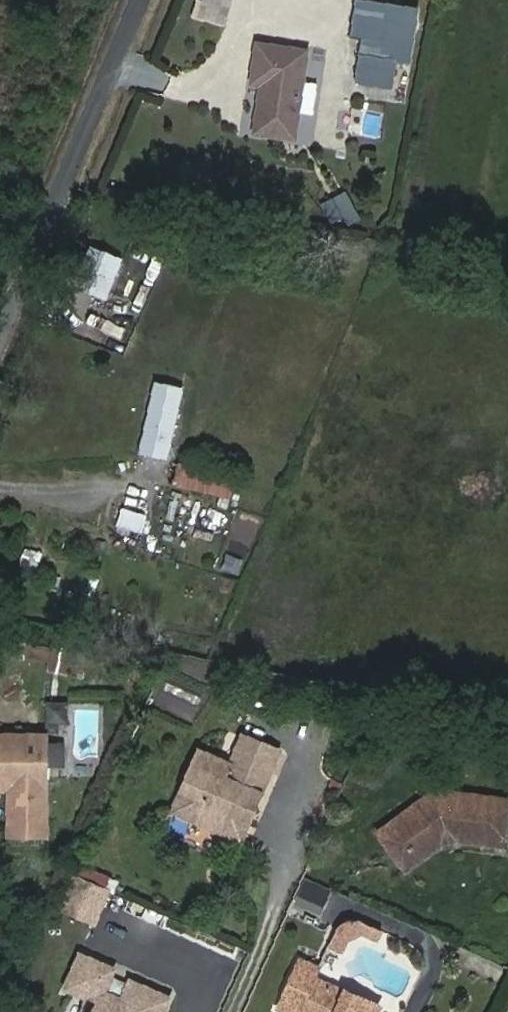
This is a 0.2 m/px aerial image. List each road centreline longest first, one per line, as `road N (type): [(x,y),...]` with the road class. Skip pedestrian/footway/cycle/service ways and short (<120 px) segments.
road 1 (residential): [(0,357),(147,0)]

